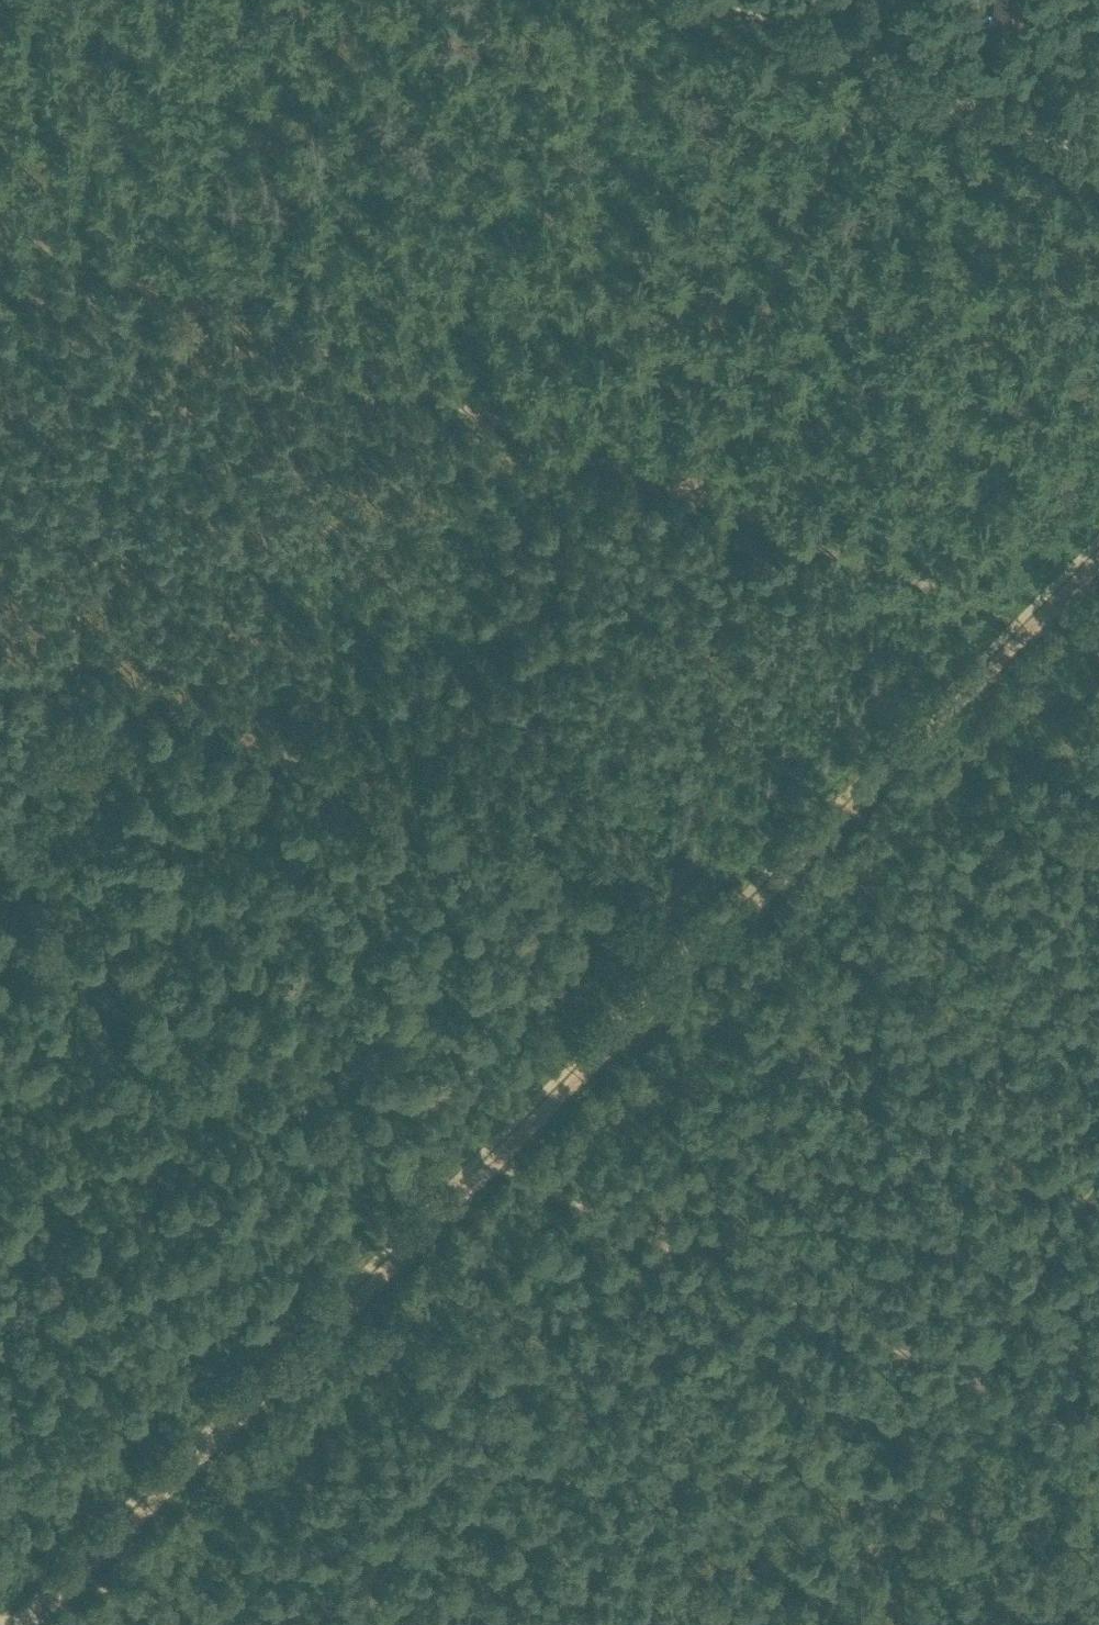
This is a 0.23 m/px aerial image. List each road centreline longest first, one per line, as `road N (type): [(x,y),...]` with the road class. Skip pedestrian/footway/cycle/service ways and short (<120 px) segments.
road 1 (track): [(505,1163),(1028,629)]
road 2 (track): [(32,1624),(505,1163)]
road 3 (track): [(869,65),(1098,156)]

